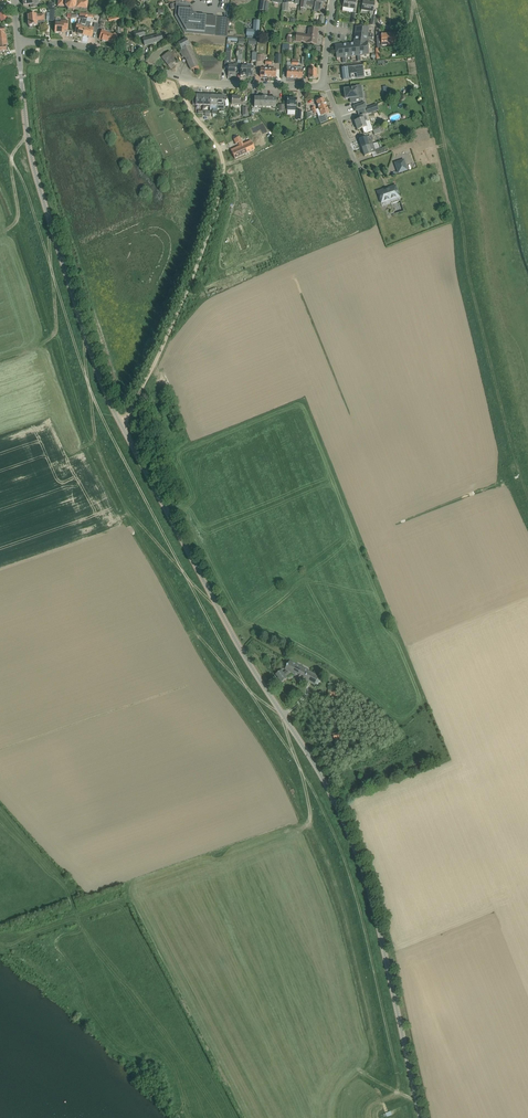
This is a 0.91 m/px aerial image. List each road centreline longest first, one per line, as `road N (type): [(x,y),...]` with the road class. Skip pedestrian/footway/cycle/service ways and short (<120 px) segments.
road 1 (tertiary): [(421,1117),(369,882),(348,824),(226,623),(103,388),(33,168),(18,40)]
road 2 (track): [(0,146),(27,191),(105,422),(344,858),(399,1085),(367,1117)]
road 3 (track): [(414,1),(469,273),(527,497)]
road 4 (track): [(122,427),(198,272),(224,172),(179,76)]
road 5 (residential): [(325,85),(206,83),(102,48),(18,40)]
road 6 (track): [(51,224),(56,328),(31,351)]
road 7 (track): [(216,604),(135,518),(117,515)]
road 8 (track): [(281,712),(251,692),(203,639),(188,635)]

